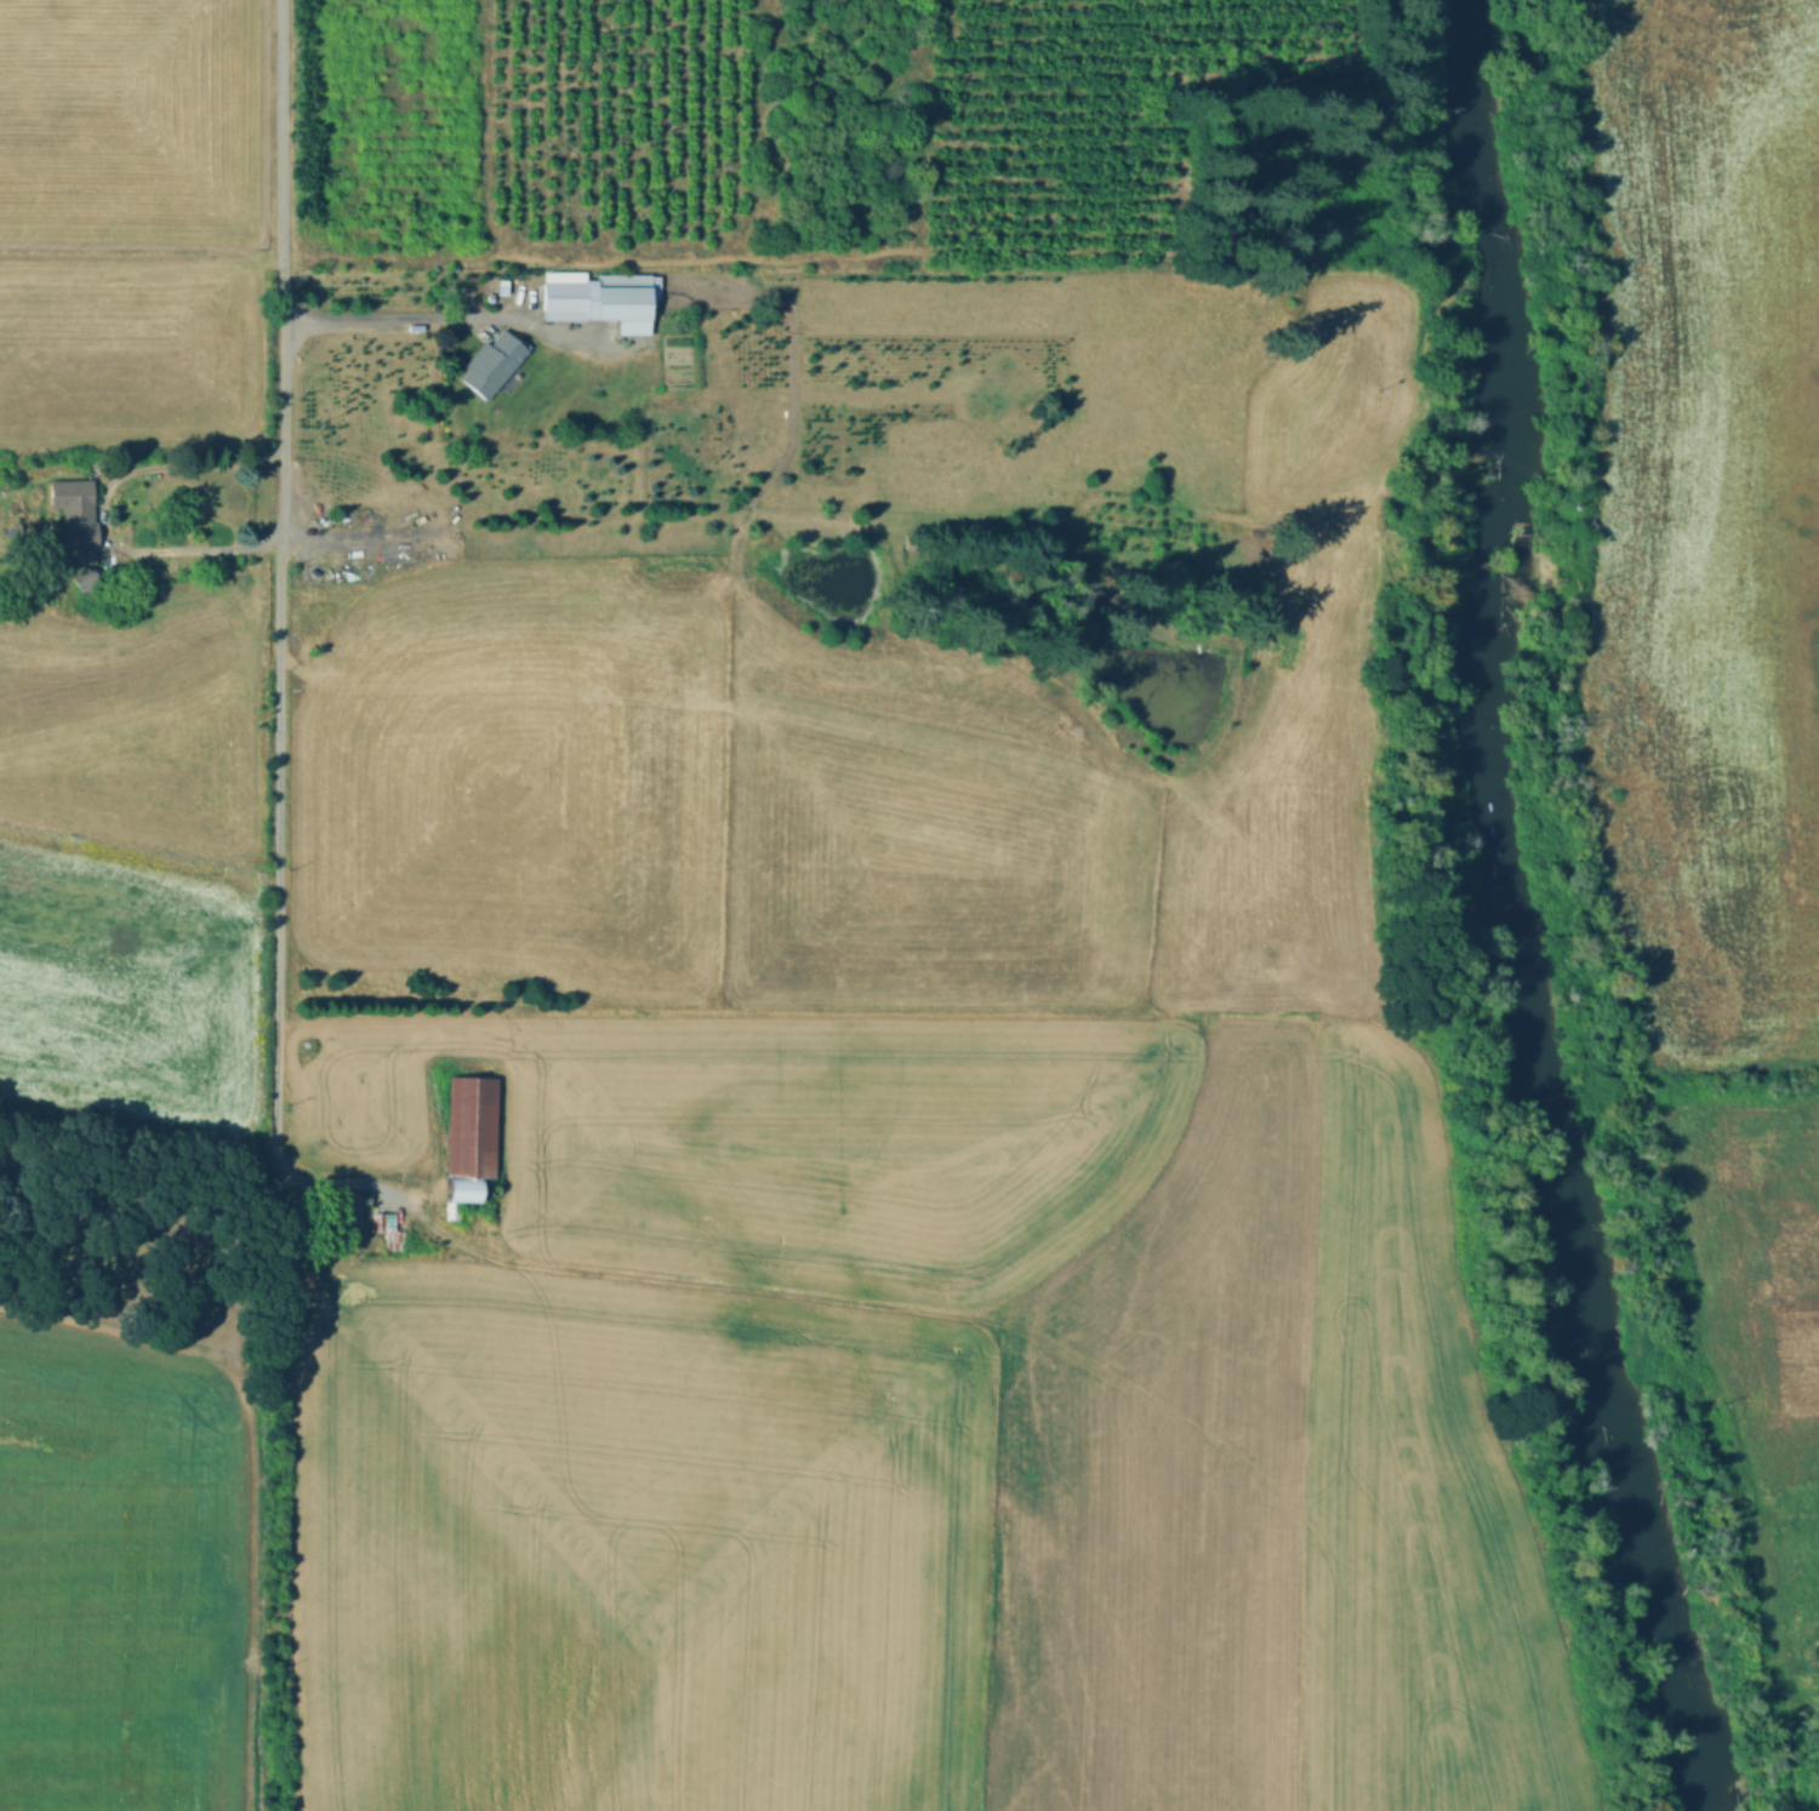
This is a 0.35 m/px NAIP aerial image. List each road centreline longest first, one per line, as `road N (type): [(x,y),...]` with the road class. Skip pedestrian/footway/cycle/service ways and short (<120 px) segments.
road 1 (track): [(0,1318),(207,1362),(239,1390),(250,1476),(235,1810)]

